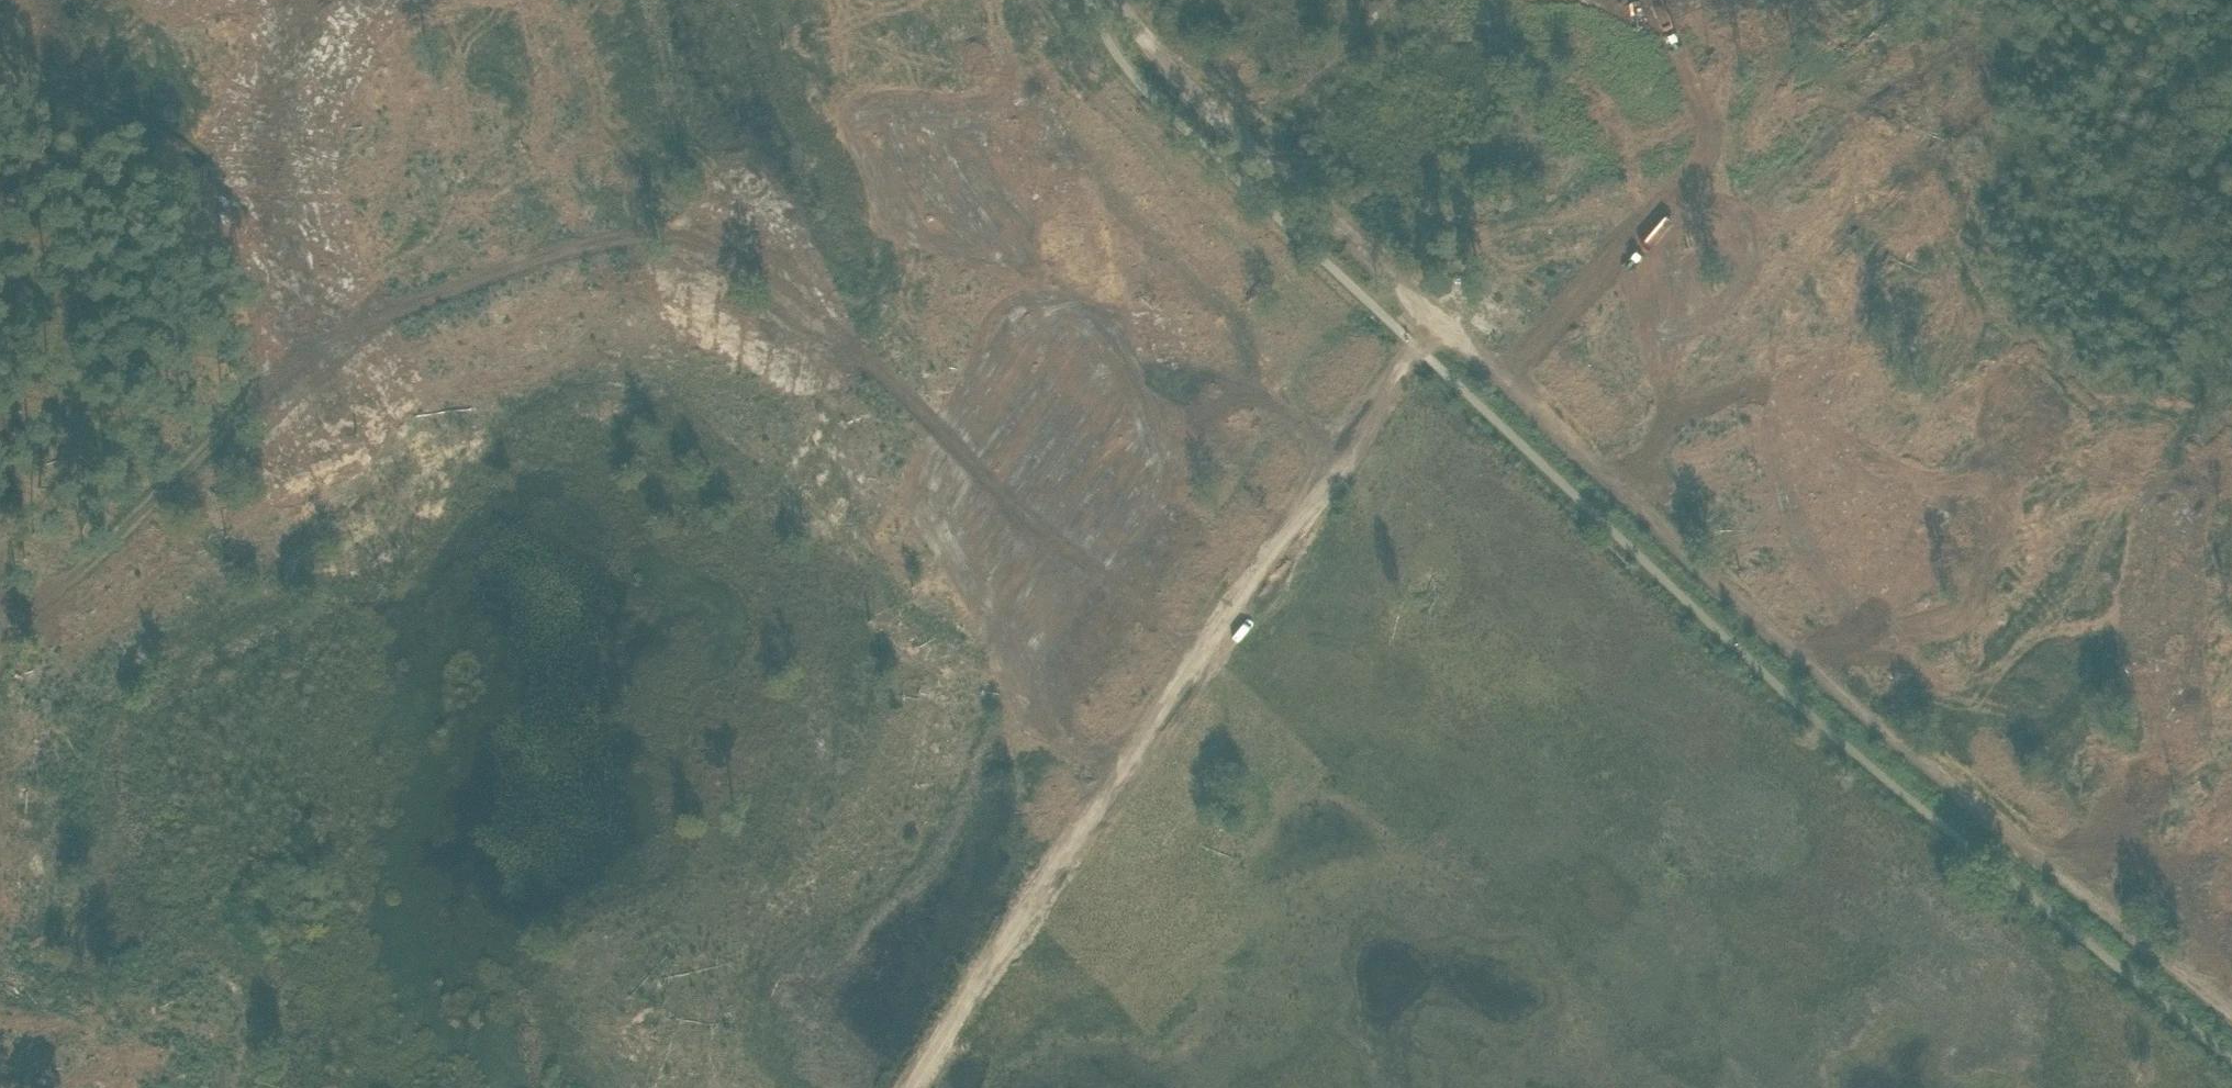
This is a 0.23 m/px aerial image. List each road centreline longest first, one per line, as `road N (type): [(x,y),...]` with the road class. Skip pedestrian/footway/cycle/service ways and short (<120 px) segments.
road 1 (track): [(2231,1019),(1854,704),(1440,330)]
road 2 (track): [(1418,355),(967,986),(911,1087)]
road 3 (track): [(1440,330),(1191,96),(1116,0)]

